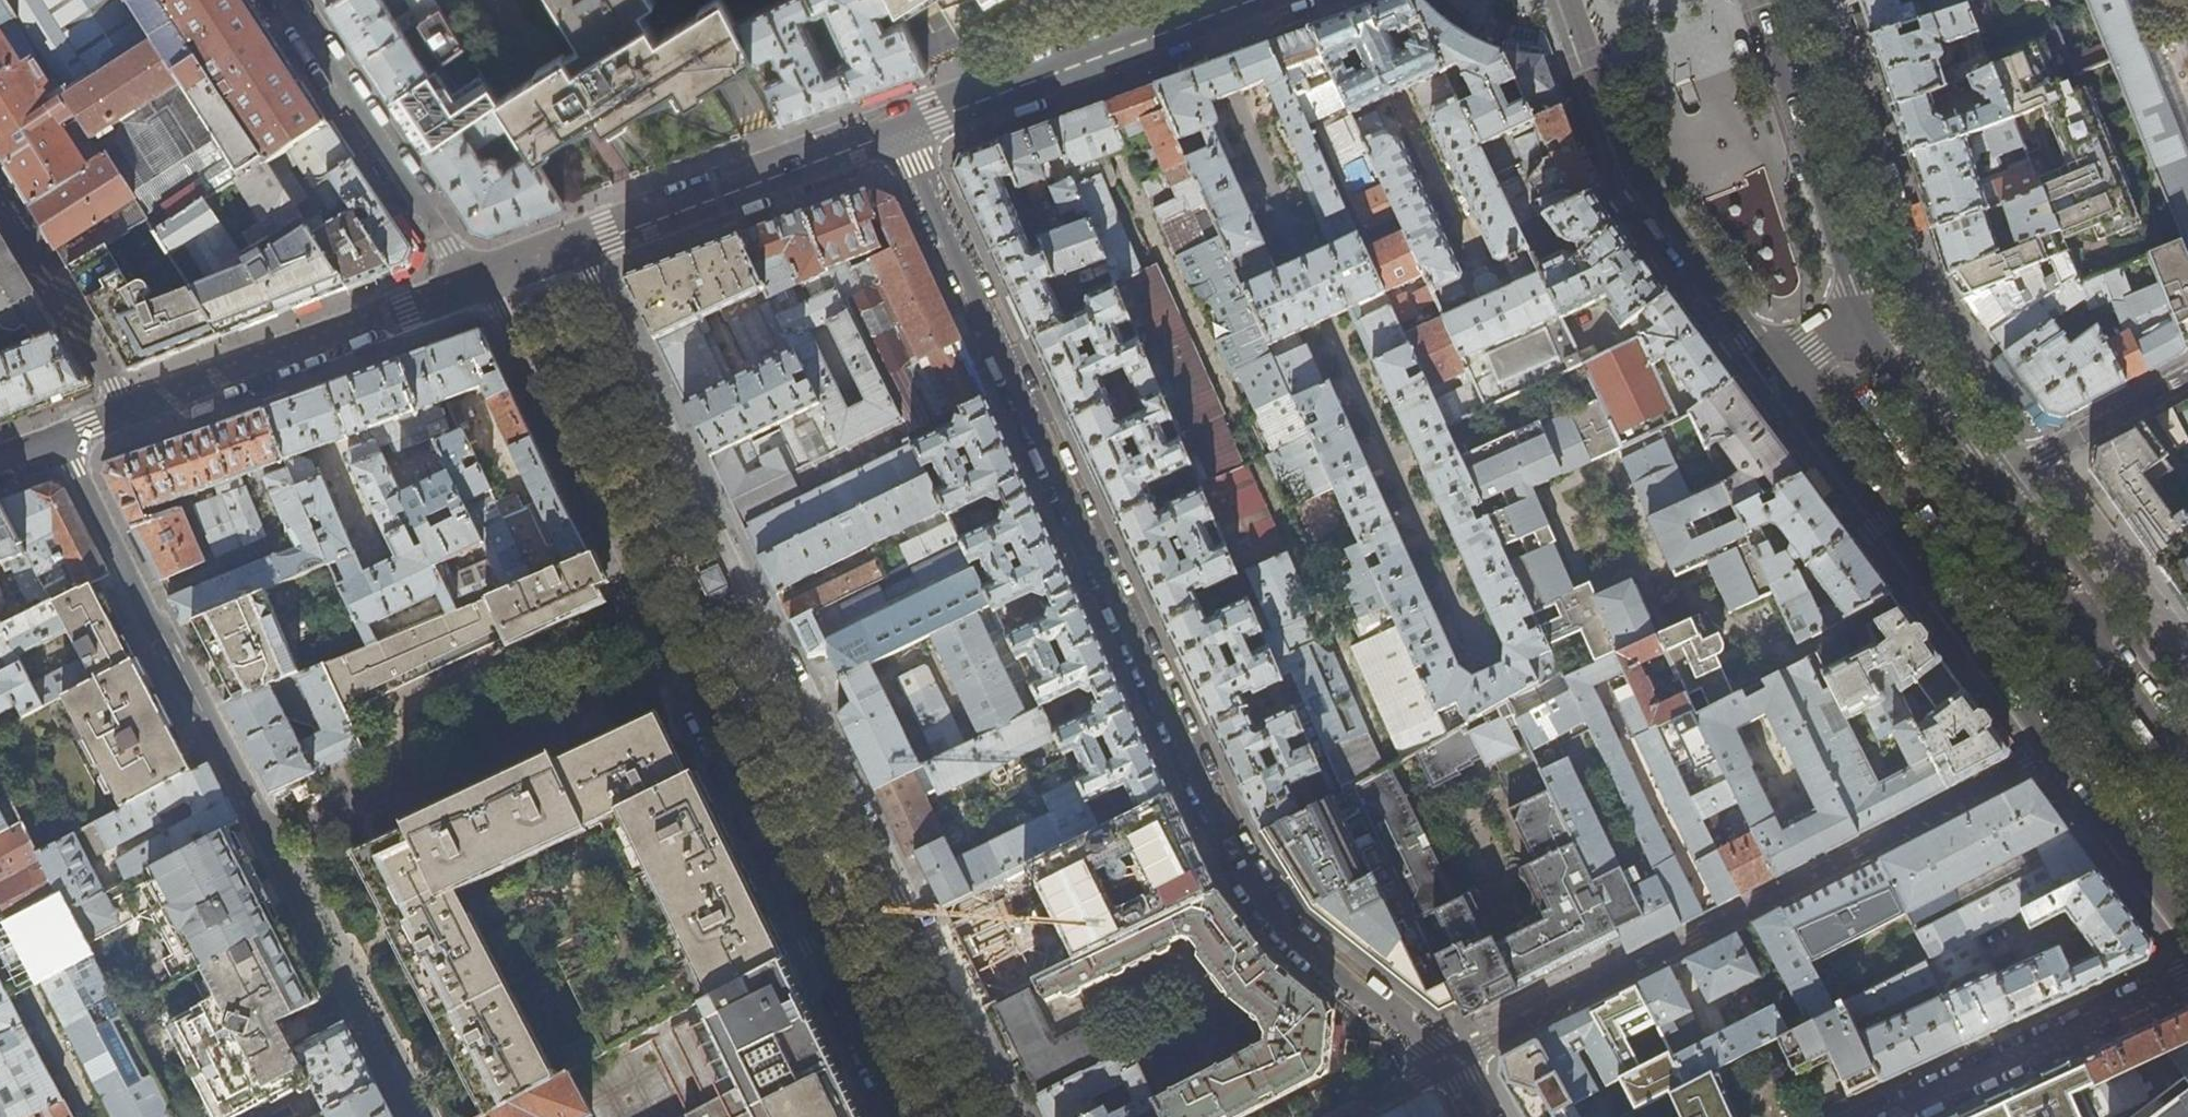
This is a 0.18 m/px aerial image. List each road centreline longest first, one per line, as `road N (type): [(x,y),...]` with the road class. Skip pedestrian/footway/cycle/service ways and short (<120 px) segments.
road 1 (residential): [(897,131),(1253,886),(1289,931),(1454,1061)]
road 2 (residential): [(575,249),(1009,1116)]
road 3 (residential): [(902,1116),(503,309),(481,282)]
road 4 (residential): [(56,431),(415,1116)]
road 5 (residential): [(1454,1061),(2051,751)]
road 6 (primary): [(1780,374),(2051,751)]
road 7 (primary): [(1567,0),(1633,172),(1780,374)]
road 8 (tertiary): [(124,408),(481,282)]
road 9 (tertiary): [(897,131),(1248,0)]
road 10 (residential): [(481,282),(449,246),(286,0)]
road 11 (tertiary): [(575,249),(897,131)]
road 12 (primary): [(2187,762),(1986,489)]
road 13 (residential): [(2187,977),(1882,1116)]
road 14 (primary): [(1863,315),(1760,0)]
road 15 (residential): [(124,408),(0,190)]
road 16 (residential): [(1986,489),(2187,377)]
road 17 (primary): [(2051,751),(2187,933)]
road 18 (primary): [(1986,489),(1863,315)]
road 19 (residential): [(1344,1116),(1454,1061)]

